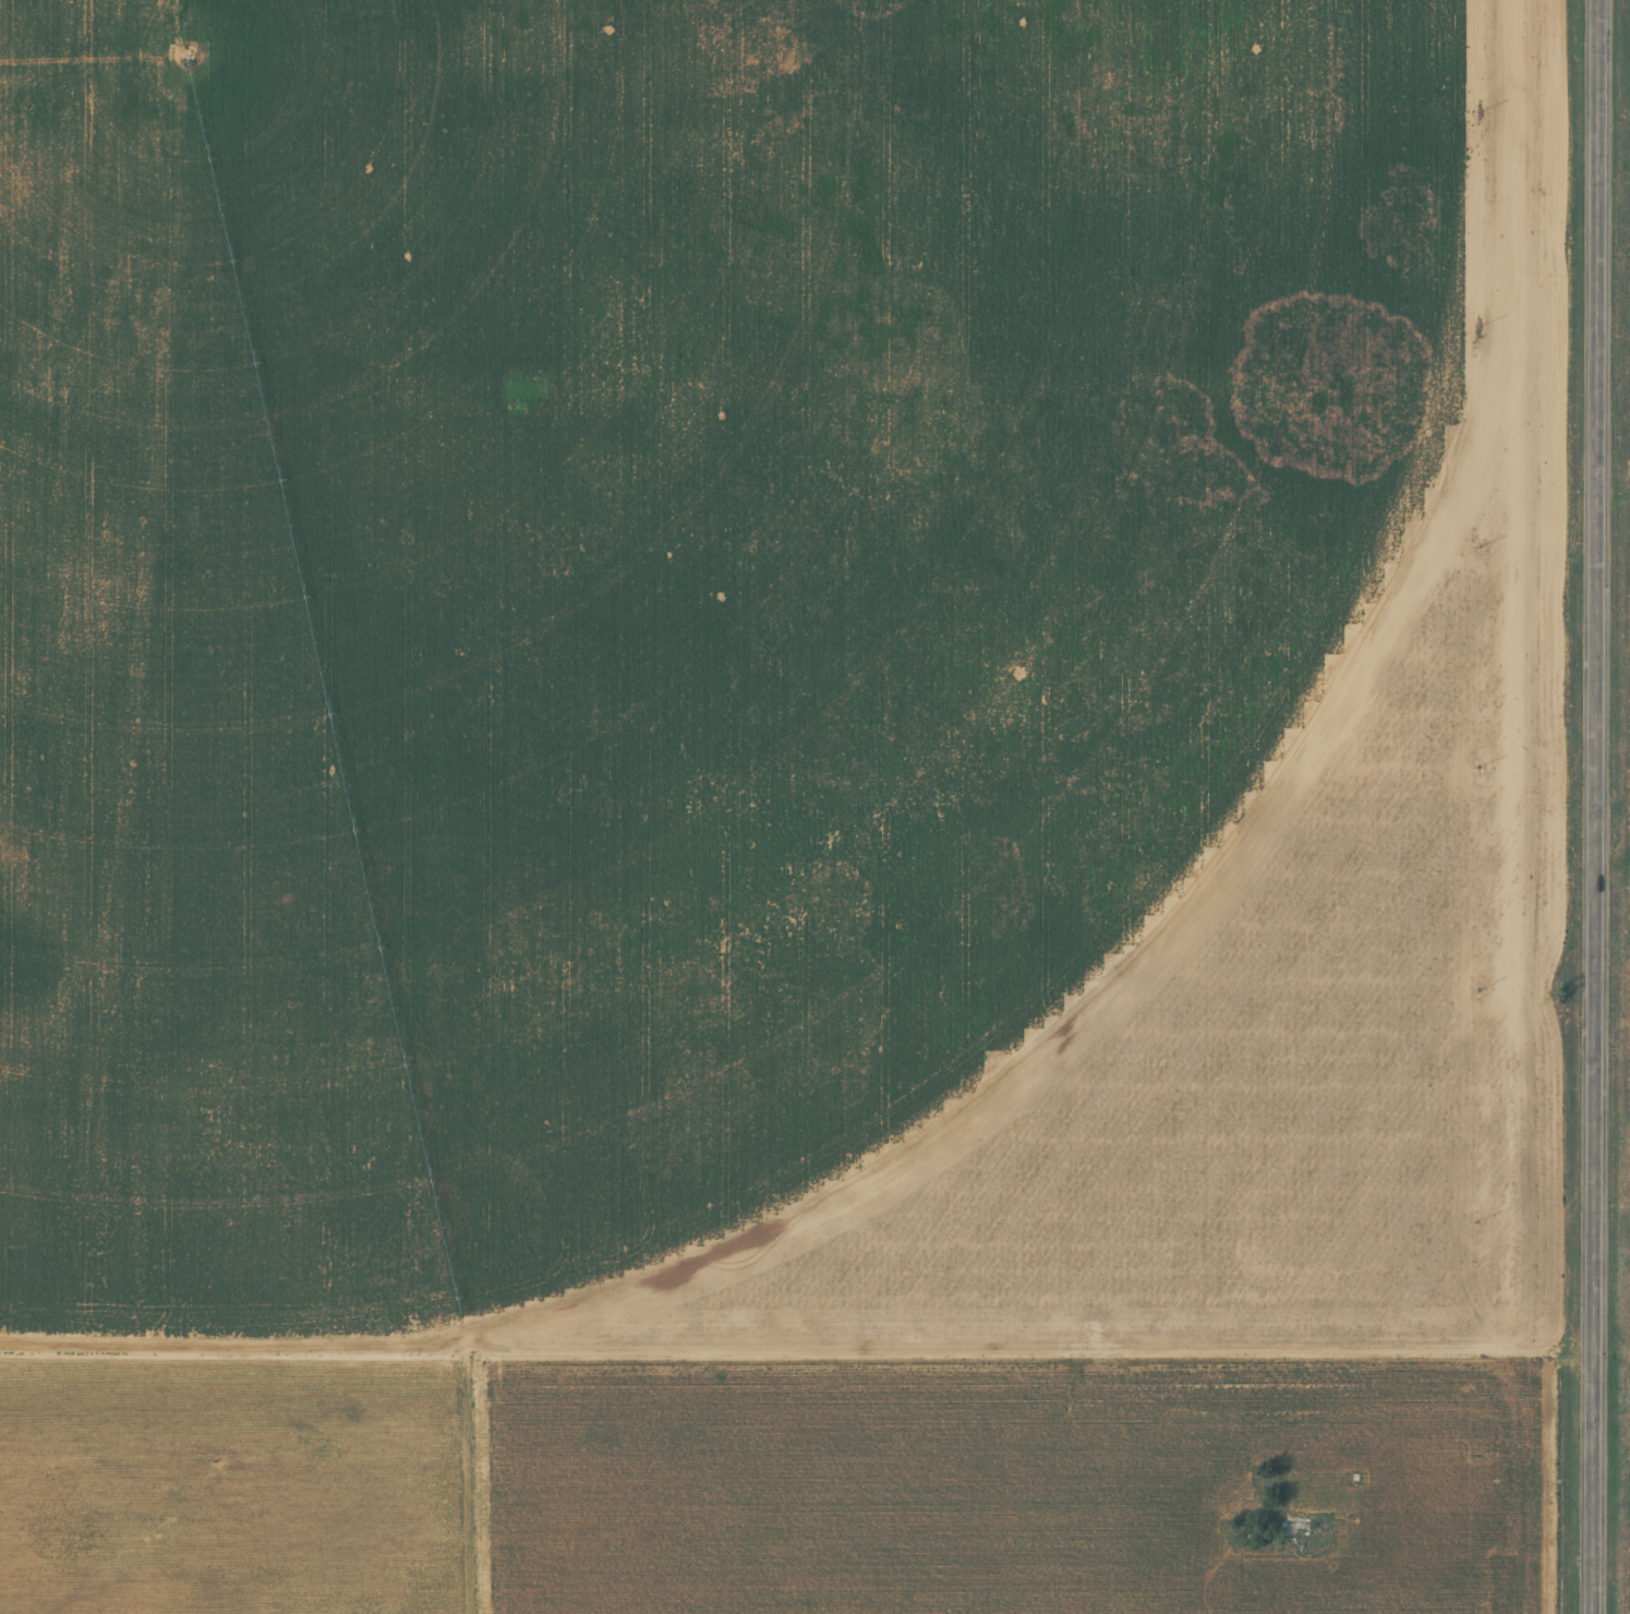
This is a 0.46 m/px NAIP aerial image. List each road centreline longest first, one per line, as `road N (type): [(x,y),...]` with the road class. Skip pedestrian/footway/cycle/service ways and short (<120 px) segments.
road 1 (primary): [(1596,1613),(1602,0)]

